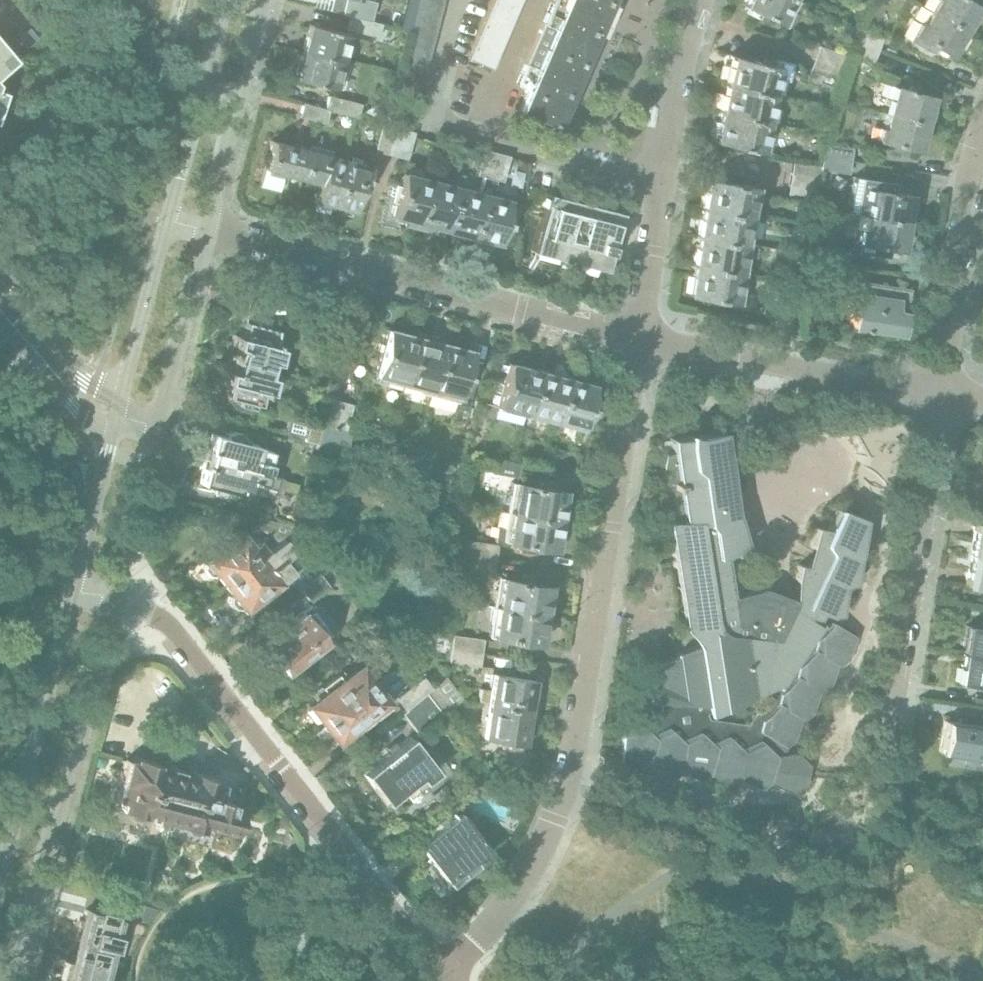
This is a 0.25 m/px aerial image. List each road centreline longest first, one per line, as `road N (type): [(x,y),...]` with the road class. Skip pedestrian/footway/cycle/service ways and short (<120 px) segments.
road 1 (residential): [(441,976),(527,877),(568,787),(639,340)]
road 2 (residential): [(117,589),(167,620),(441,976)]
road 3 (residential): [(639,340),(202,227)]
road 4 (residential): [(15,980),(117,589)]
road 5 (residential): [(639,340),(682,43),(697,0)]
road 6 (residential): [(891,734),(941,395)]
road 7 (residential): [(79,573),(0,871)]
road 8 (residential): [(941,395),(639,340)]
road 9 (residential): [(941,395),(982,143)]
road 10 (residential): [(202,227),(259,0)]
road 11 (residential): [(223,0),(166,217)]
road 12 (residential): [(166,217),(118,414)]
road 13 (residential): [(159,421),(202,227)]
road 14 (residential): [(117,589),(159,421)]
road 15 (residential): [(118,414),(79,573)]
road 16 (residential): [(118,414),(78,395),(0,307)]

